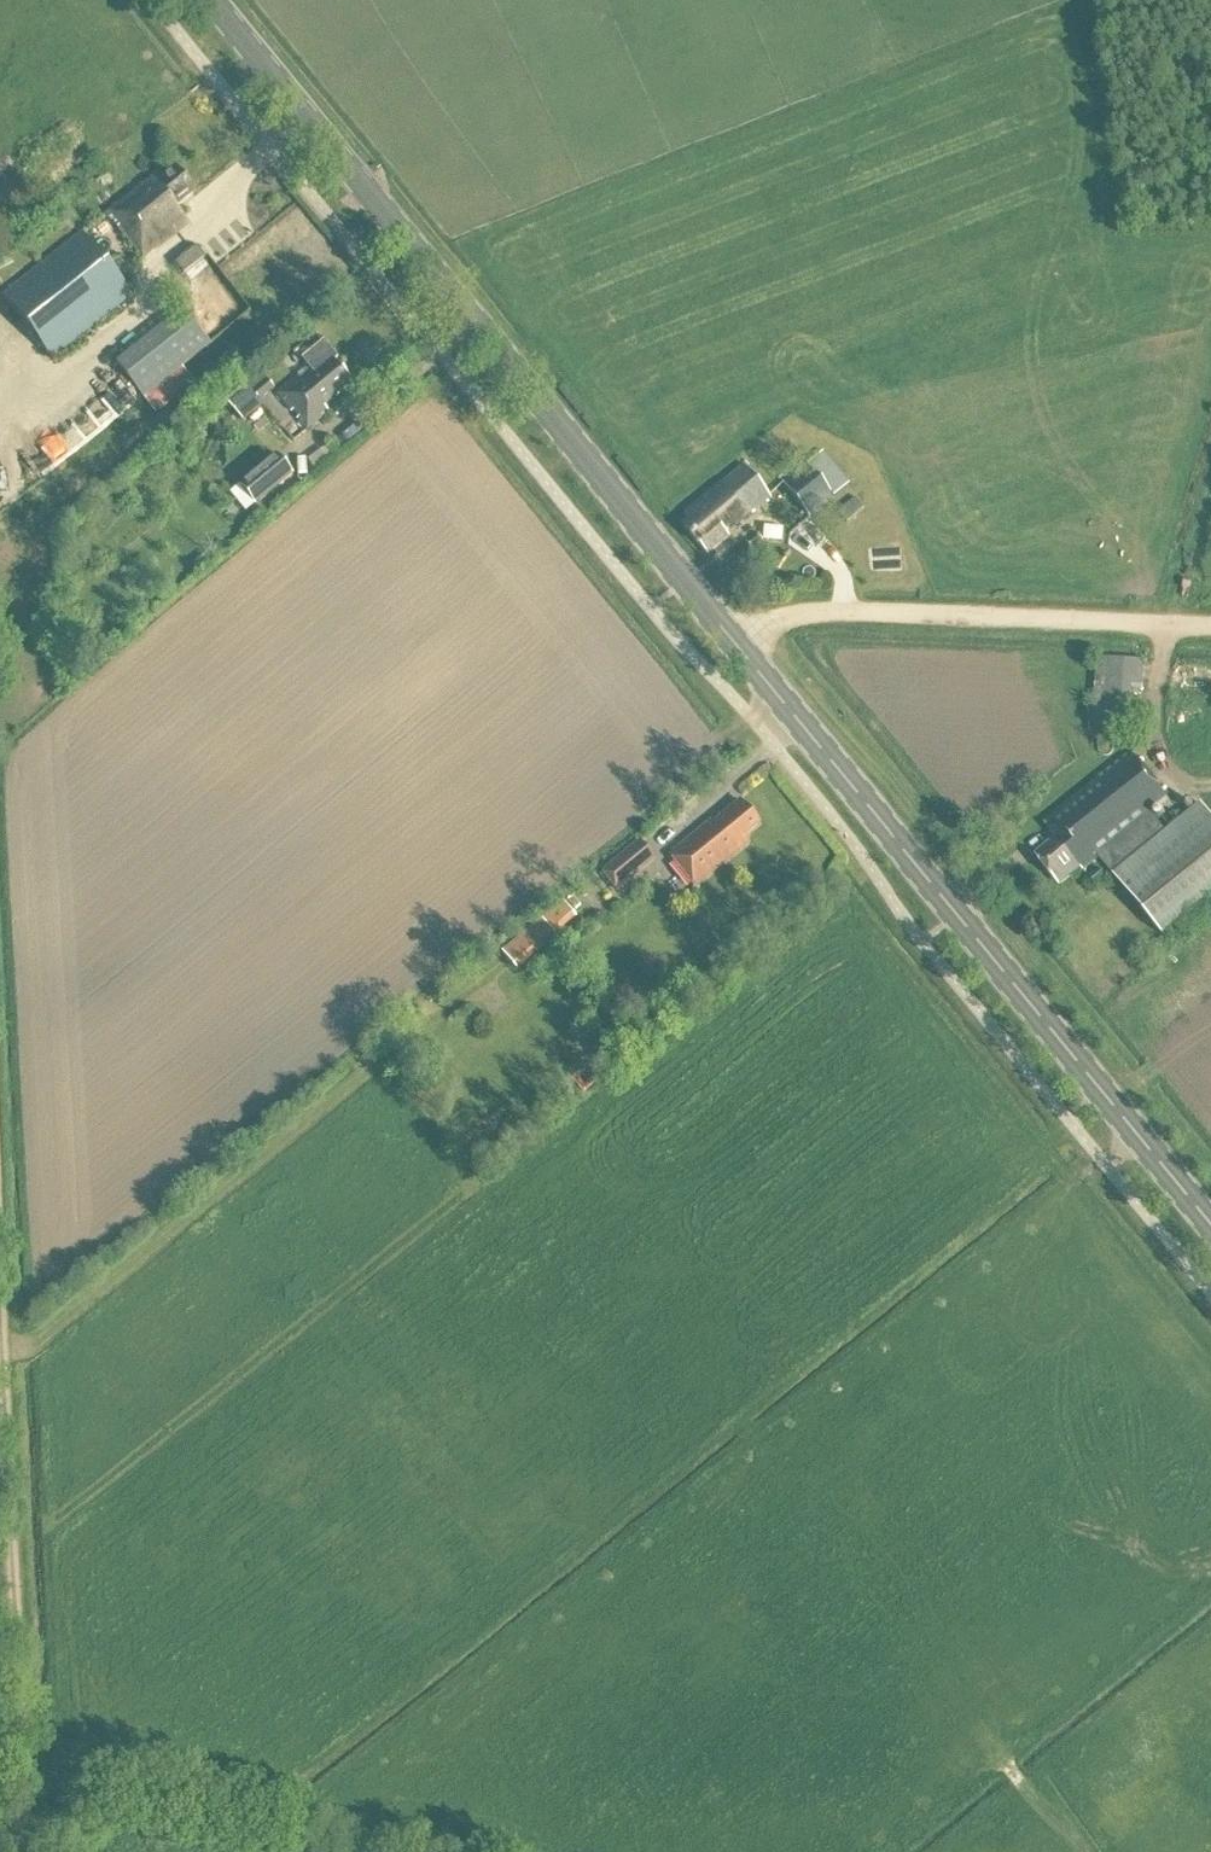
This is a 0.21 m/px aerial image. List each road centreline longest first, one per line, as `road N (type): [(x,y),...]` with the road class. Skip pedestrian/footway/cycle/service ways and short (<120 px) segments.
road 1 (secondary): [(1210,1226),(209,0)]
road 2 (track): [(0,1297),(20,1851)]
road 3 (track): [(737,649),(780,621),(836,612),(1210,627)]
road 4 (track): [(1173,626),(1210,495)]

